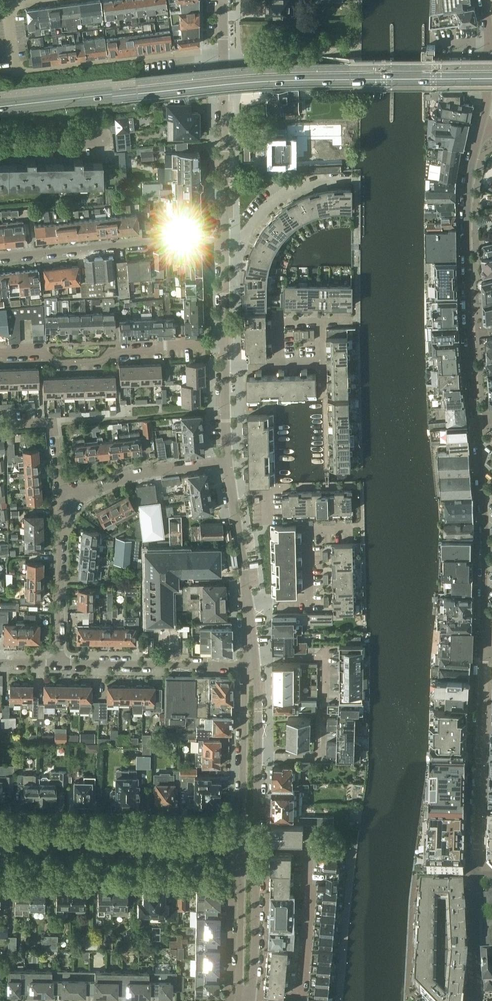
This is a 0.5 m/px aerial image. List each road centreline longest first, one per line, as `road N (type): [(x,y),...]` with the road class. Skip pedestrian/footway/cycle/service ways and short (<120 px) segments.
road 1 (tertiary): [(0,107),(258,80),(491,77)]
road 2 (residential): [(246,997),(296,1000),(306,944),(308,847),(251,847)]
road 3 (residential): [(0,828),(251,832)]
road 4 (residential): [(0,857),(250,862)]
road 5 (residential): [(484,649),(477,872),(491,873)]
road 6 (residential): [(477,419),(484,649)]
road 7 (residential): [(0,353),(103,362),(117,350),(225,347)]
road 8 (residential): [(0,256),(226,241)]
road 9 (residential): [(13,71),(223,47)]
road 10 (residential): [(482,131),(467,207),(469,333)]
road 11 (residential): [(60,663),(250,665)]
road 12 (residential): [(226,241),(224,61)]
road 13 (residential): [(61,499),(139,474),(228,461)]
road 14 (residential): [(248,601),(308,599),(307,529),(347,528)]
road 15 (residential): [(60,663),(61,499)]
road 16 (residential): [(251,672),(244,686),(242,812),(251,832)]
road 17 (residential): [(226,241),(244,238),(282,194),(310,182),(357,178)]
road 18 (residential): [(269,491),(362,487),(362,525),(347,528)]
road 19 (residential): [(246,997),(250,862)]
road 20 (residential): [(250,862),(246,997)]

